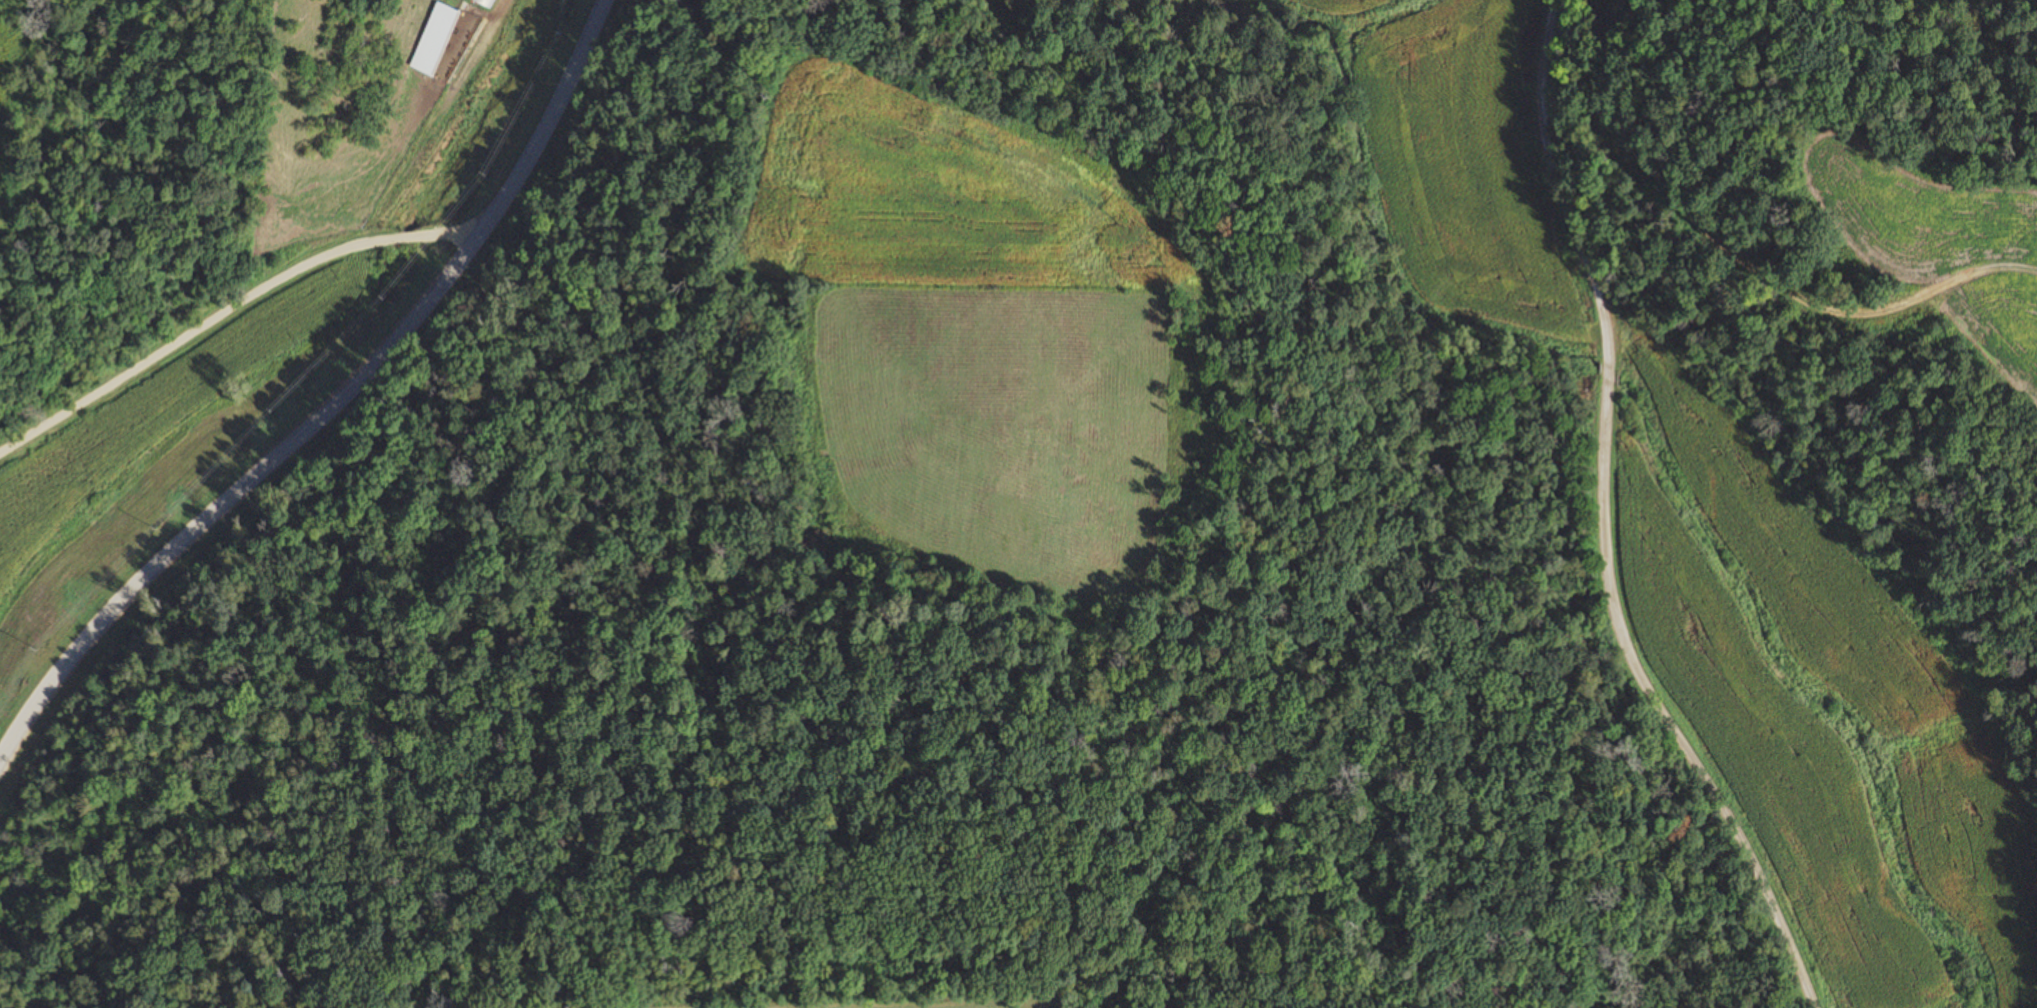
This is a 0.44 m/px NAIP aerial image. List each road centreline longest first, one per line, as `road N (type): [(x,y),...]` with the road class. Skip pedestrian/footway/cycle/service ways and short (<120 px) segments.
road 1 (residential): [(1752,1007),(1683,822),(1556,589),(1532,297),(1526,149),(1532,22),(1512,0)]
road 2 (secondary): [(0,751),(156,558),(330,419),(479,225),(564,98),(601,0)]
road 3 (residential): [(0,452),(226,316),(383,236),(479,225)]

